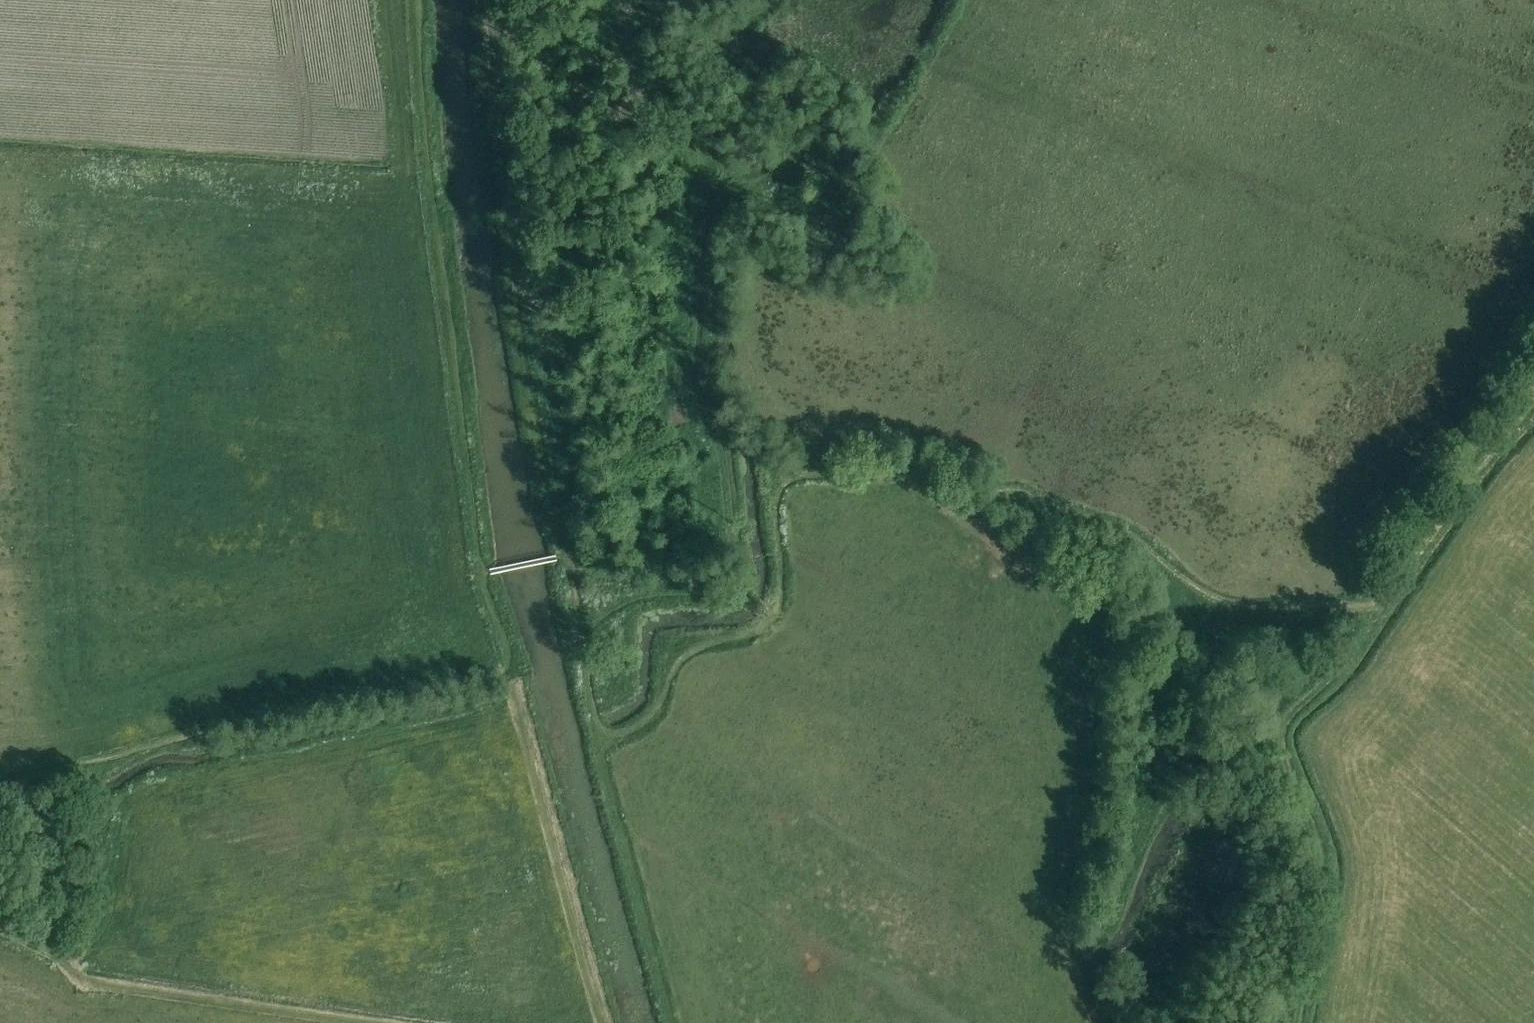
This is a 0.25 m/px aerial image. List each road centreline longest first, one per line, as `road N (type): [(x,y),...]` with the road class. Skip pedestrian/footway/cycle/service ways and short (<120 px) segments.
road 1 (track): [(661,0),(644,46),(701,145),(704,247),(694,383),(727,487),(739,581),(713,597),(653,595),(622,604),(586,655)]
road 2 (track): [(567,556),(513,242),(502,0)]
road 3 (track): [(1298,1022),(1317,898),(1315,837),(1278,735),(1286,715),(1376,613)]
road 4 (track): [(1376,613),(1484,457),(1533,401)]

